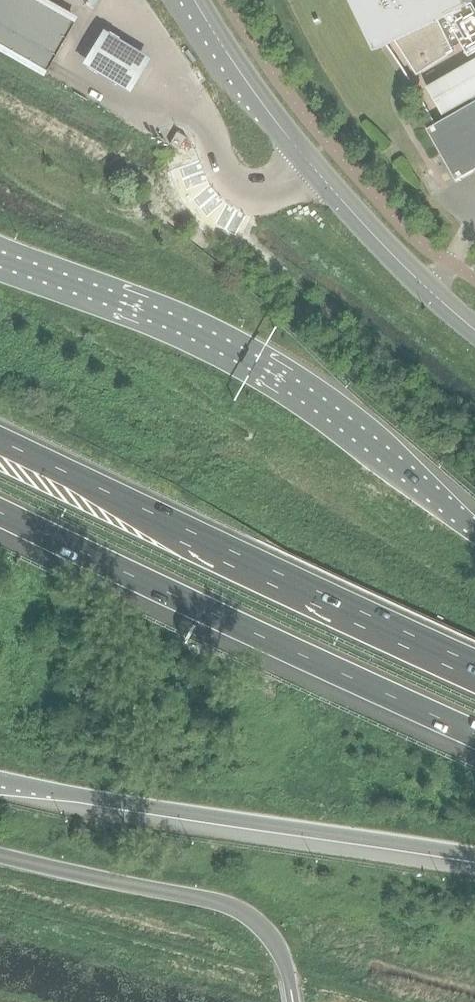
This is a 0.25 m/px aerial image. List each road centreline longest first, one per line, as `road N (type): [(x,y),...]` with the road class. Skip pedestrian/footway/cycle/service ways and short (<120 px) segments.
road 1 (trunk): [(474,527),(301,391),(232,348),(0,266)]
road 2 (trunk): [(474,670),(0,442)]
road 3 (trunk): [(0,513),(474,736)]
road 4 (trunk): [(0,783),(474,856)]
road 5 (tertiary): [(474,325),(430,293),(310,164),(194,0)]

